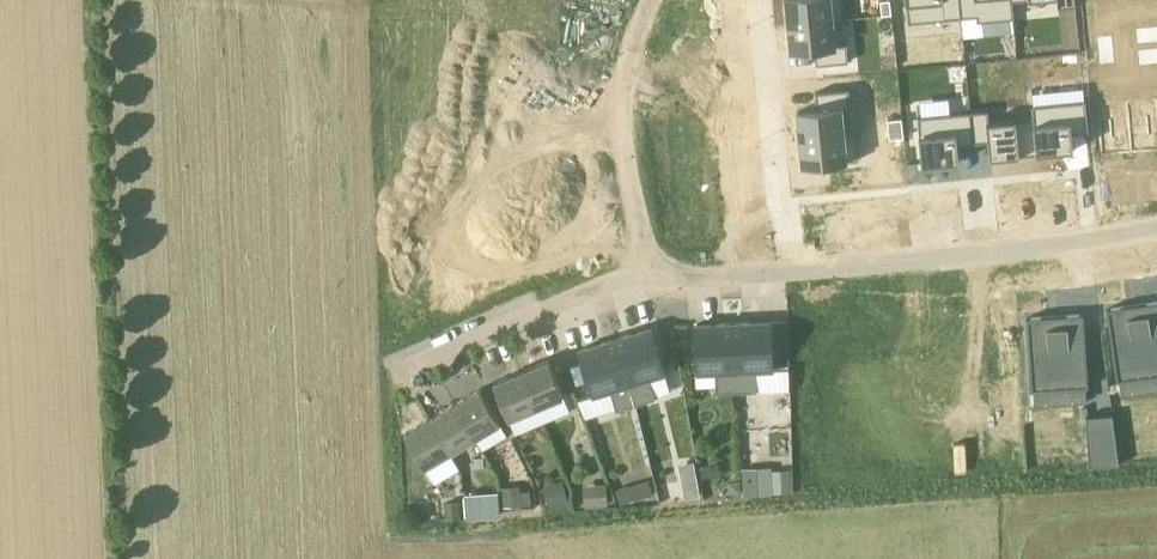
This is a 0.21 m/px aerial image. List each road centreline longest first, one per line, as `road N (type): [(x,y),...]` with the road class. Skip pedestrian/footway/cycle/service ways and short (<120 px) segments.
road 1 (residential): [(648,272),(698,279),(799,273),(1156,224)]
road 2 (residential): [(650,0),(629,57),(623,152),(648,272)]
road 3 (residential): [(648,272),(400,373)]

